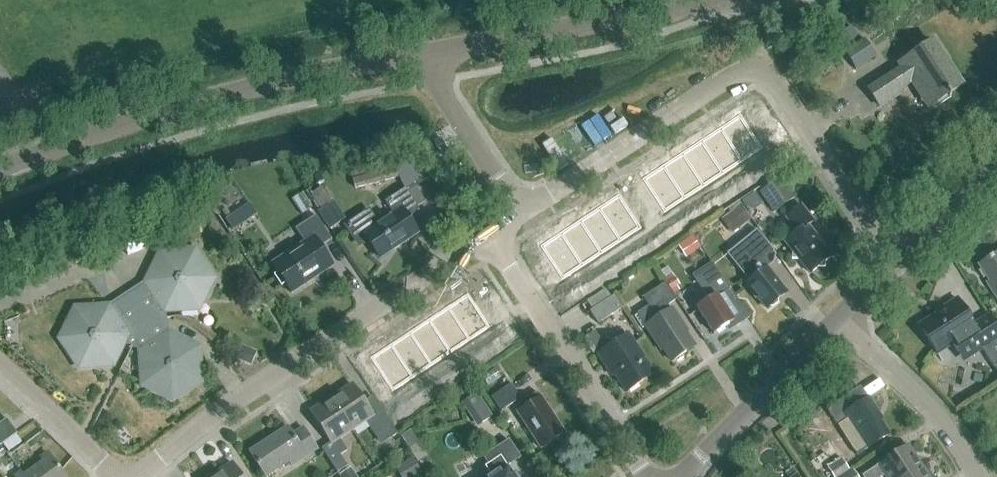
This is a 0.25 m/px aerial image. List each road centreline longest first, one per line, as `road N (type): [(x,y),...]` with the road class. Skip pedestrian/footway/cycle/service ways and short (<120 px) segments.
road 1 (residential): [(516,216),(732,76),(750,73),(779,87),(894,256)]
road 2 (tertiary): [(0,168),(189,103),(433,50)]
road 3 (residential): [(141,476),(240,397),(491,236)]
road 4 (residential): [(649,476),(491,236)]
road 5 (tertiary): [(433,50),(714,0)]
road 6 (tertiary): [(686,476),(834,319)]
road 7 (residential): [(978,476),(934,413),(834,319)]
road 8 (residential): [(516,216),(450,106),(433,50)]
road 9 (residential): [(0,372),(116,476)]
road 10 (tertiary): [(894,256),(996,153)]

